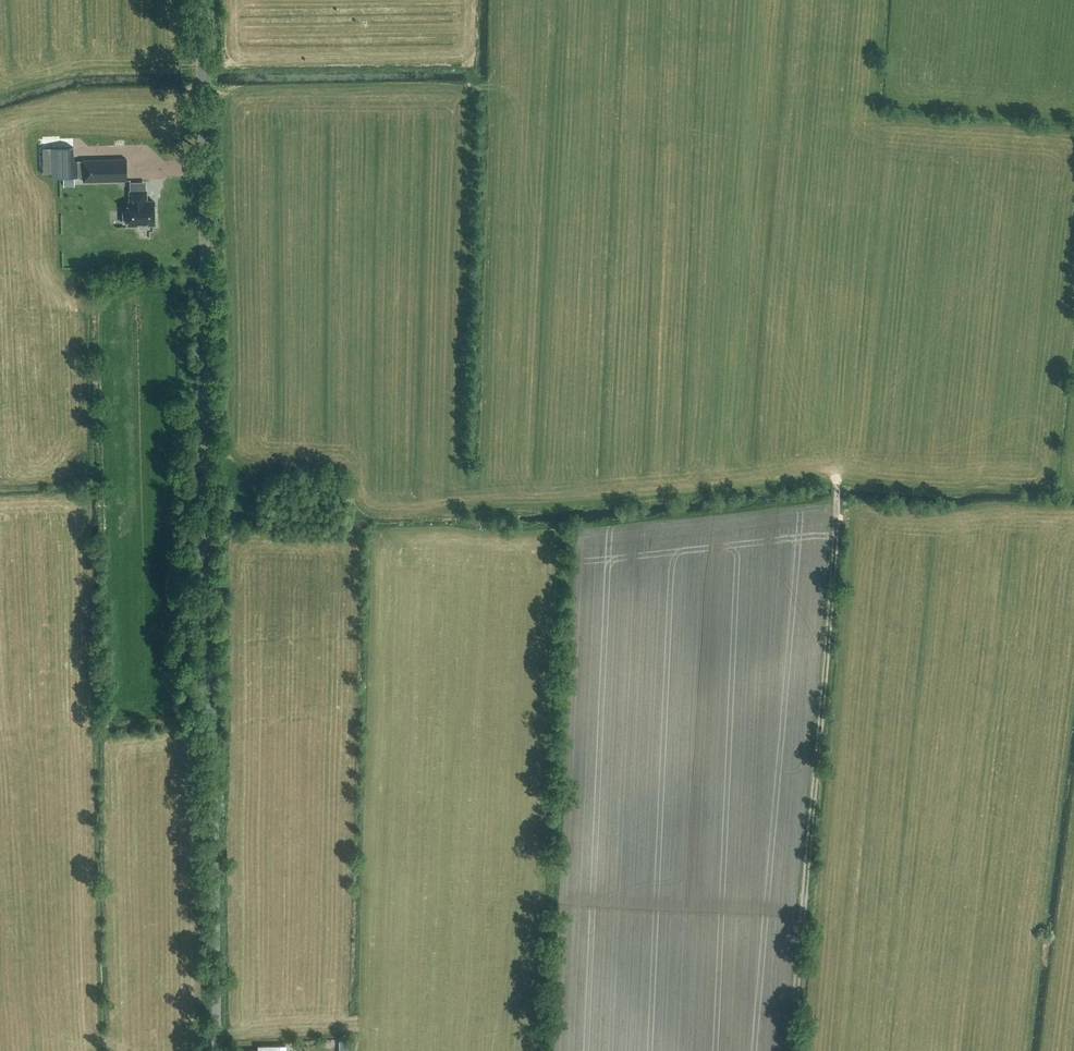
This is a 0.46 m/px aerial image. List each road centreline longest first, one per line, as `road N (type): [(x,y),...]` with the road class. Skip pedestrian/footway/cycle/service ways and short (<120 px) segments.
road 1 (unclassified): [(217,1050),(201,0)]
road 2 (track): [(792,1050),(837,474)]

